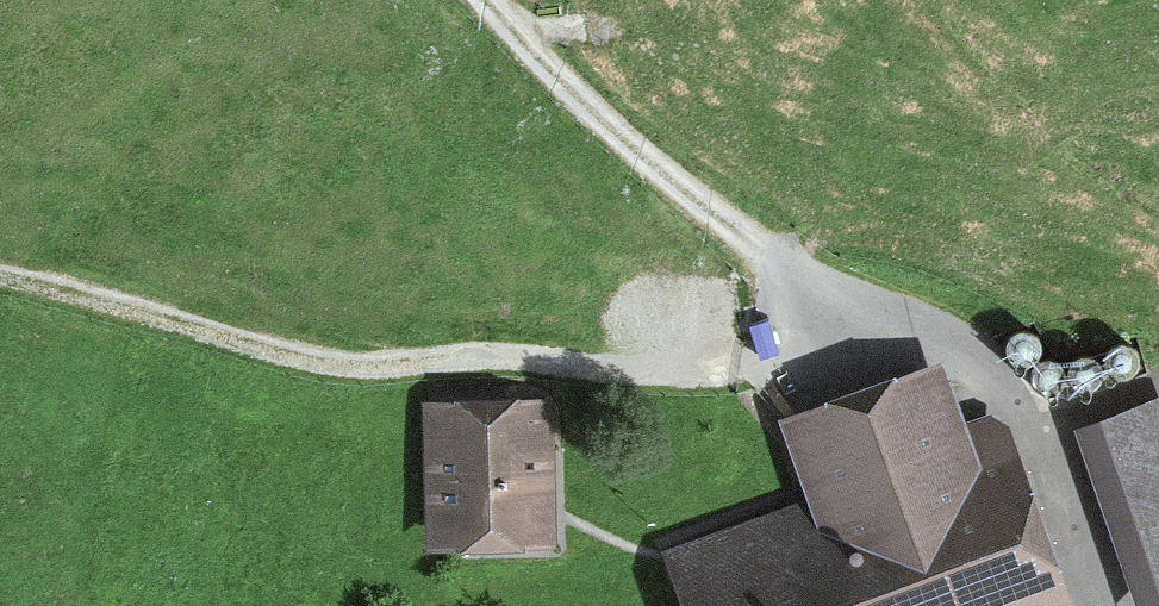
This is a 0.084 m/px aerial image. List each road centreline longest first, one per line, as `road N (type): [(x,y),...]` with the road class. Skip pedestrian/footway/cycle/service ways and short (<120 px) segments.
road 1 (track): [(1105,605),(1092,530),(1064,472),(1035,427),(983,375),(758,244),(568,89),(478,0)]
road 2 (track): [(0,272),(71,283),(312,356),(750,372),(787,360),(863,307)]

